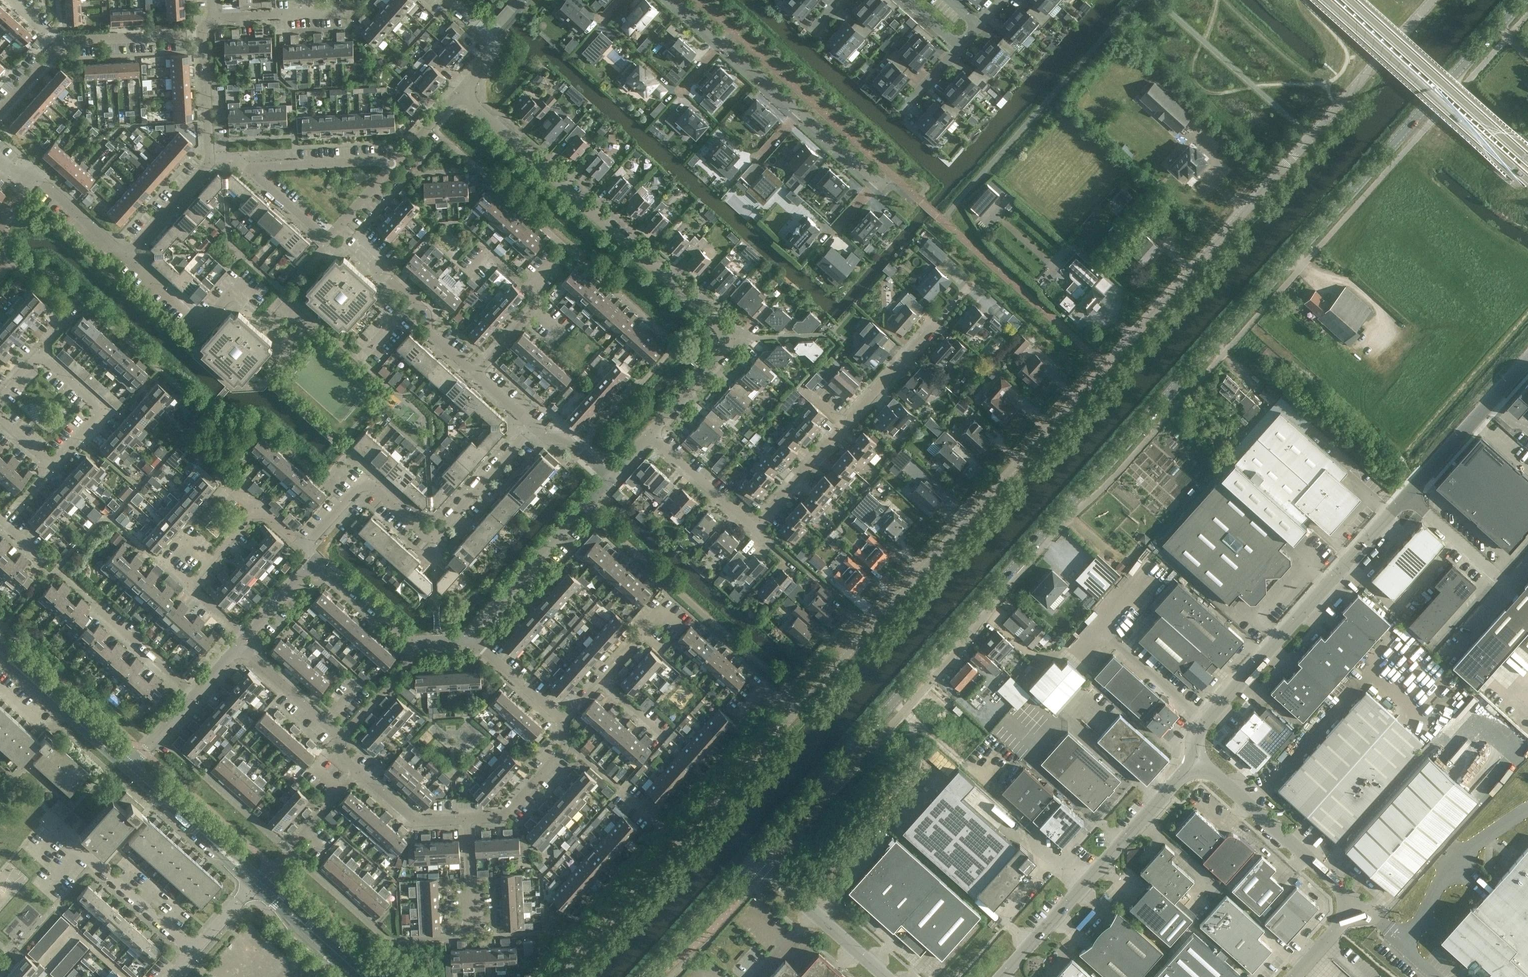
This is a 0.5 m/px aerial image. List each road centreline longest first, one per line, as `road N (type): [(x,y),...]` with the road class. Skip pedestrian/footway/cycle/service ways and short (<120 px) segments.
road 1 (tertiary): [(756,858),(1522,0)]
road 2 (unclassified): [(795,715),(1433,0)]
road 3 (unclassified): [(1197,761),(1192,742),(1204,721),(1527,357)]
road 4 (residential): [(460,91),(725,338)]
road 5 (residential): [(303,546),(364,480),(424,532),(438,531),(532,425)]
road 6 (unclassified): [(1294,976),(1351,907),(1344,890),(1197,761)]
road 7 (unclassified): [(1000,976),(1197,761)]
road 8 (secondary): [(1527,170),(1338,0)]
road 9 (residential): [(611,477),(472,637)]
road 10 (residential): [(193,952),(43,817)]
road 11 (residential): [(844,425),(974,282)]
road 12 (residential): [(472,637),(415,641),(317,558)]
road 13 (unclassified): [(558,976),(680,842)]
road 14 (unclassified): [(890,976),(756,858)]
road 15 (tertiary): [(130,768),(0,652)]
road 16 (unclassified): [(680,842),(795,715)]
road 17 (residential): [(249,297),(236,286),(202,324),(125,257)]
road 18 (residential): [(835,230),(877,182),(799,111)]
road 19 (residential): [(38,353),(101,410),(51,465)]
road 20 (tertiary): [(649,976),(756,858)]
road 21 (residential): [(125,257),(34,173),(0,163)]
road 22 (residential): [(466,819),(502,816),(561,754),(561,718)]
road 23 (residential): [(249,169),(394,164)]
road 24 (residential): [(60,41),(202,32)]
road 25 (residential): [(650,434),(754,527)]
road 26 (residential): [(754,527),(844,425)]
road 27 (residential): [(195,695),(97,608)]
road 28 (residential): [(125,257),(209,160)]
road 29 (residential): [(209,160),(202,32)]
road 30 (residential): [(358,771),(416,820),(466,819)]
road 31 (residential): [(215,19),(339,10)]
road 32 (residential): [(725,338),(650,434)]
road 33 (residential): [(561,718),(472,637)]

